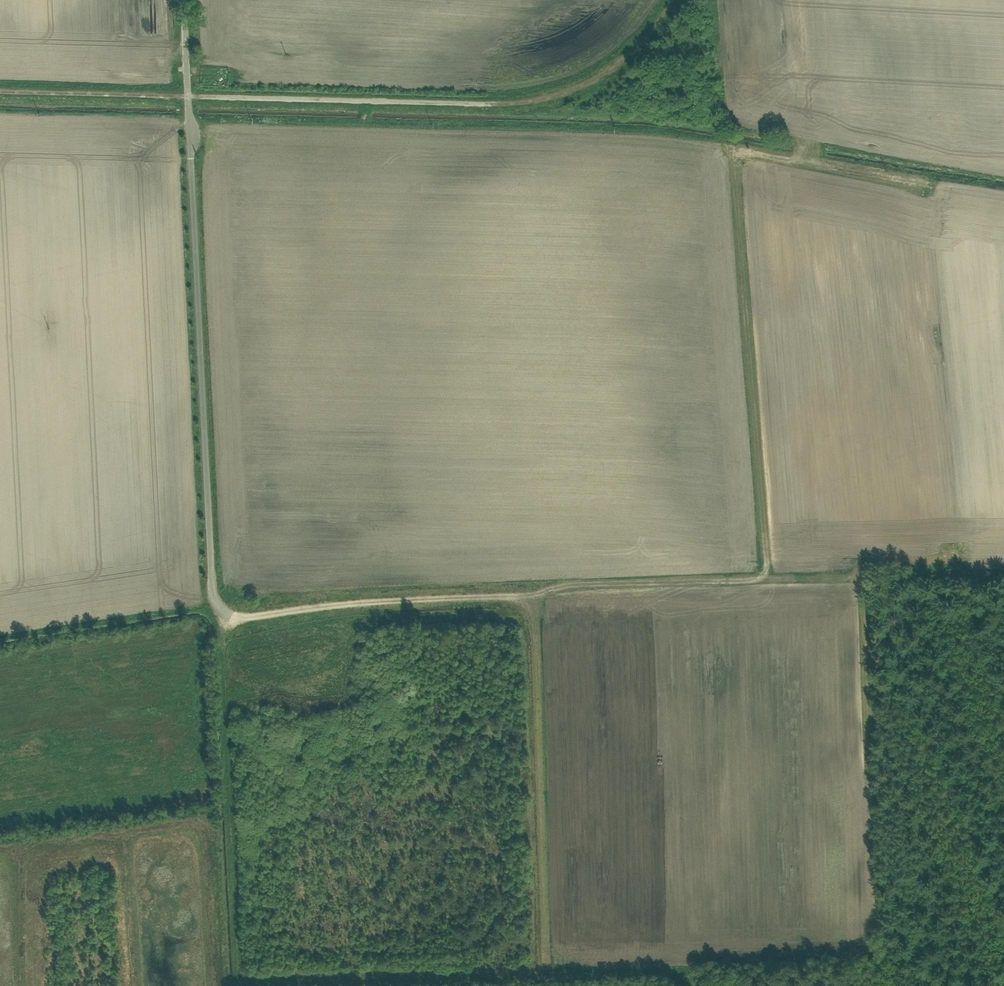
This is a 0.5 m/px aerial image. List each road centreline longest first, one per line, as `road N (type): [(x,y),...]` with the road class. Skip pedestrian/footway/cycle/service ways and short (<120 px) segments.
road 1 (track): [(539,600),(835,589),(848,910),(841,930),(824,942),(574,952),(555,937),(551,772)]
road 2 (track): [(185,0),(214,599),(237,617),(539,600)]
road 3 (track): [(790,0),(835,589)]
road 4 (track): [(842,763),(551,772)]
road 5 (track): [(551,772),(539,600)]
road 6 (track): [(1003,566),(838,571)]

